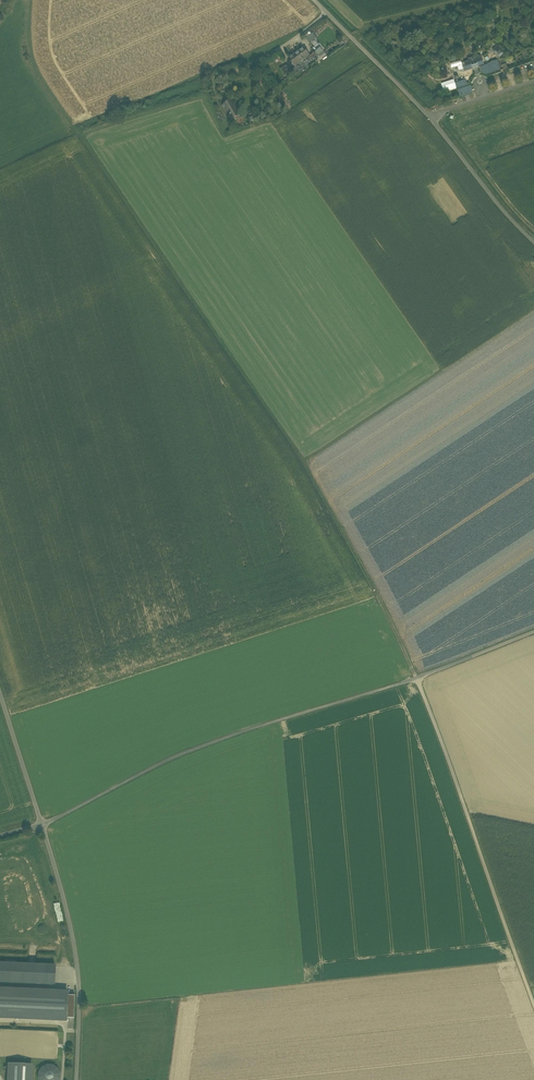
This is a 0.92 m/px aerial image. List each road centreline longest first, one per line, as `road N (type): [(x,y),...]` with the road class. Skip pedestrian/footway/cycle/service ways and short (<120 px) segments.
road 1 (track): [(31,0),(29,56),(304,462),(418,680)]
road 2 (unclassified): [(418,680),(194,746),(43,826)]
road 3 (unclassified): [(418,680),(533,1007)]
road 4 (unclassified): [(533,238),(408,93),(314,0)]
road 5 (unclassified): [(43,826),(79,972),(76,1079)]
road 6 (unclassified): [(0,692),(43,826)]
road 7 (unclassified): [(533,632),(418,680)]

